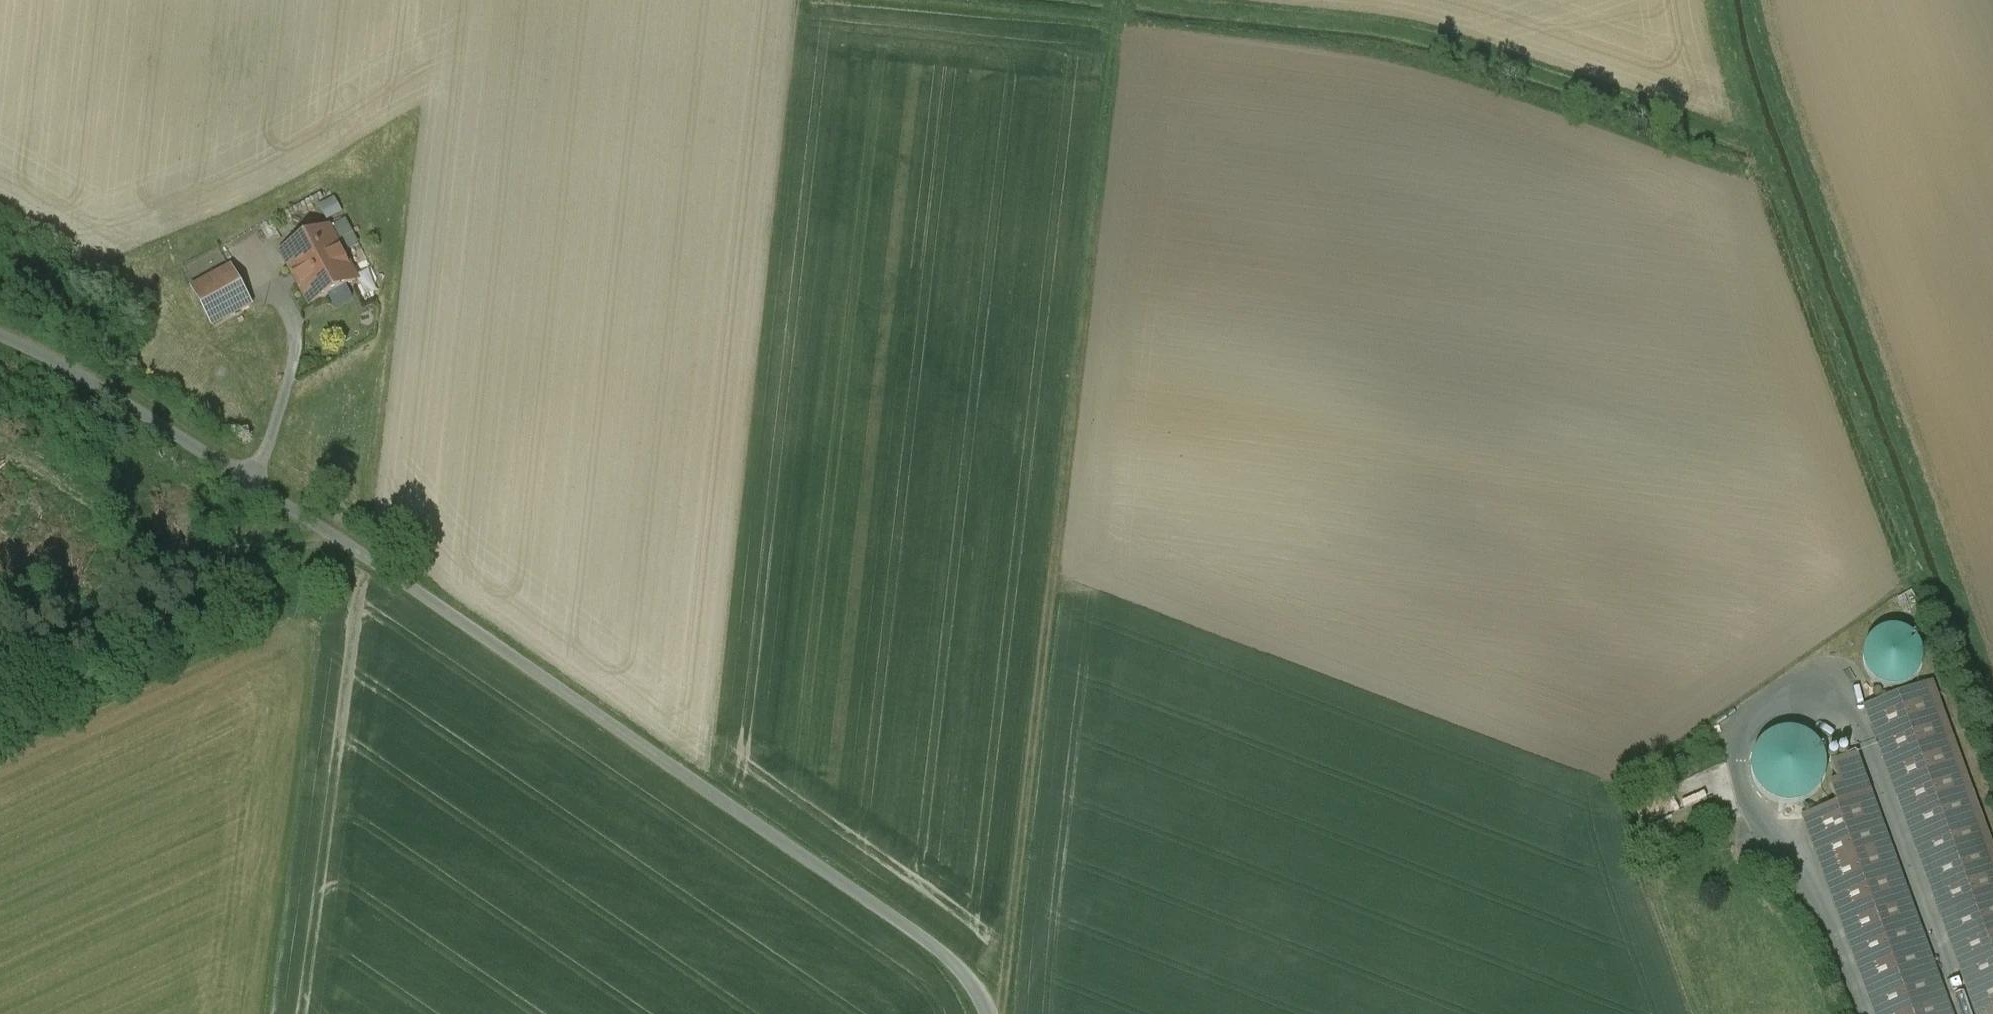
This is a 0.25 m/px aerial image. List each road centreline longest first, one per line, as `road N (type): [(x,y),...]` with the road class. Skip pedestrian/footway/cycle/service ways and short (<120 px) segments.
road 1 (unclassified): [(0,343),(227,461),(944,955),(996,1013)]
road 2 (track): [(1000,1013),(1125,2)]

